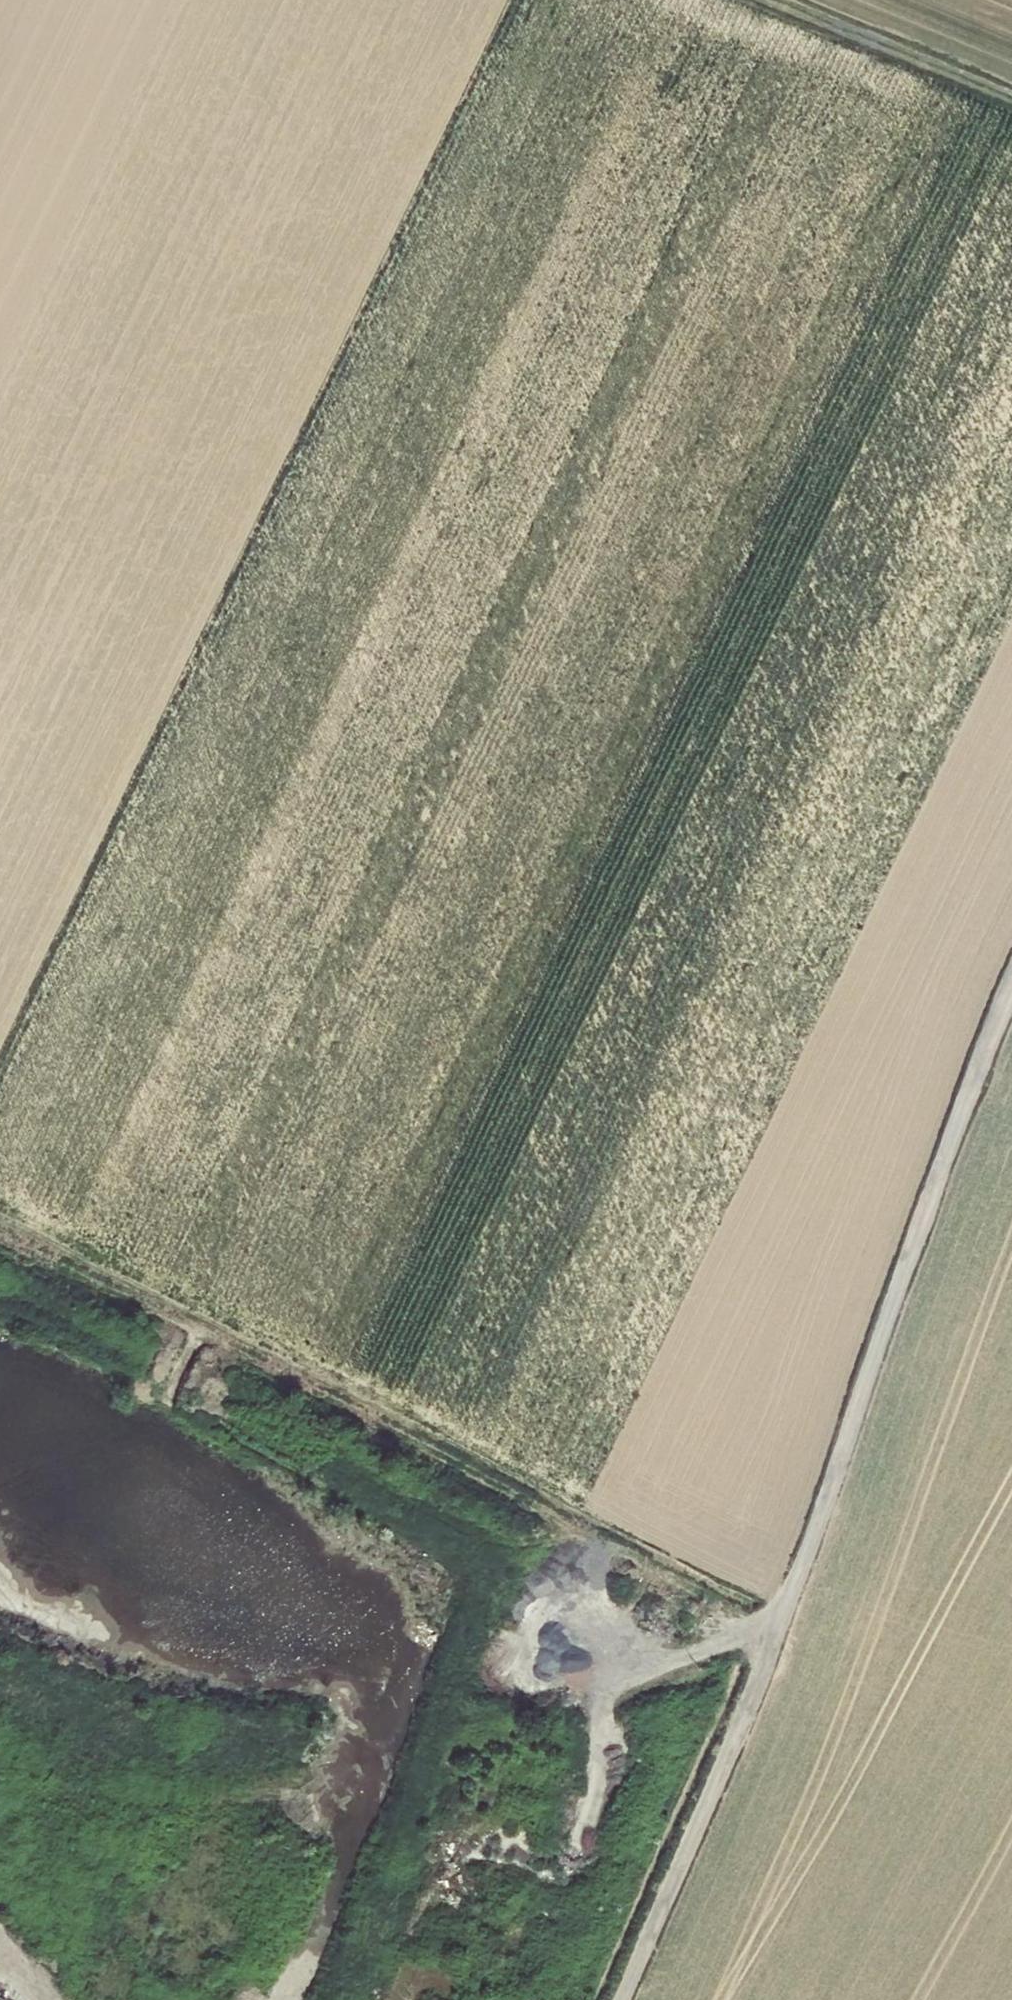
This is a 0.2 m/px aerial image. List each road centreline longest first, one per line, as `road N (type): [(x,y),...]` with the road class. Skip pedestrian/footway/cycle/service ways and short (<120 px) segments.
road 1 (track): [(1011,988),(809,1551),(622,1999)]
road 2 (track): [(734,0),(1011,109)]

